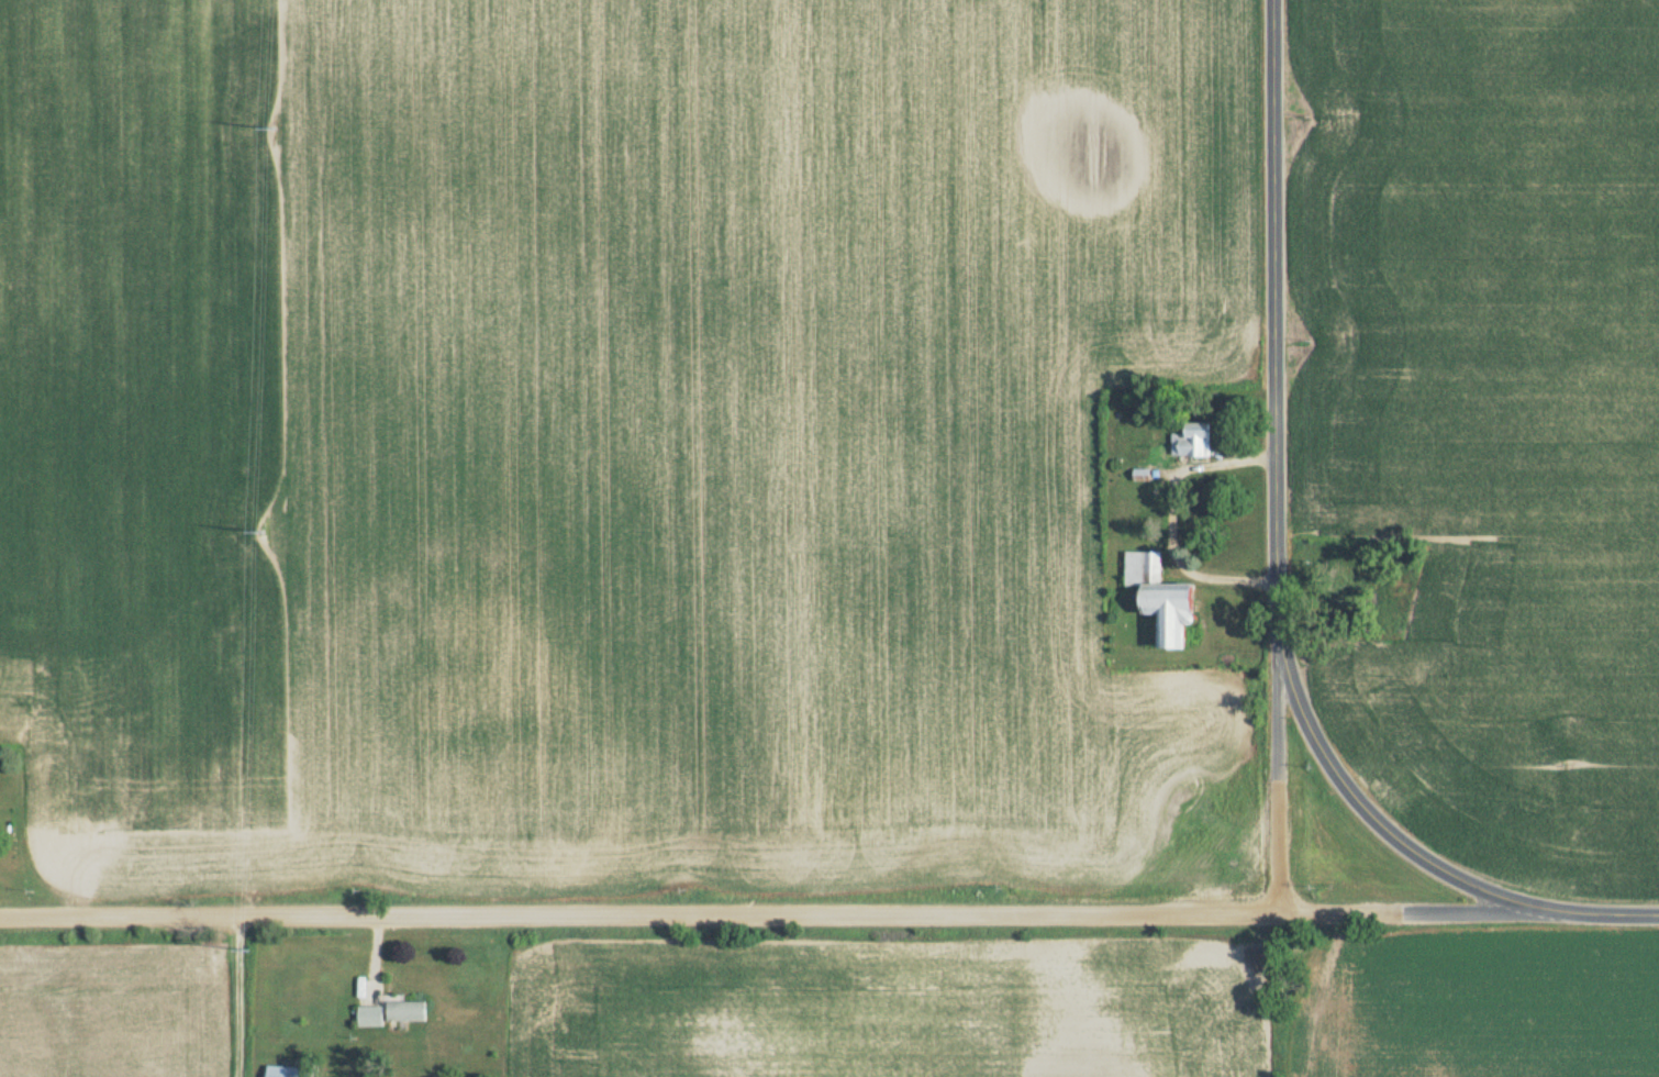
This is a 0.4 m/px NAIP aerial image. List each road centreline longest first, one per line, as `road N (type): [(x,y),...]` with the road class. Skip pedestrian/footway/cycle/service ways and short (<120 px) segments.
road 1 (residential): [(1658,905),(0,913)]
road 2 (residential): [(1232,907),(1266,846),(1283,662),(1273,0)]
road 3 (residential): [(1283,662),(1315,742),(1379,820),(1460,877),(1546,904)]

